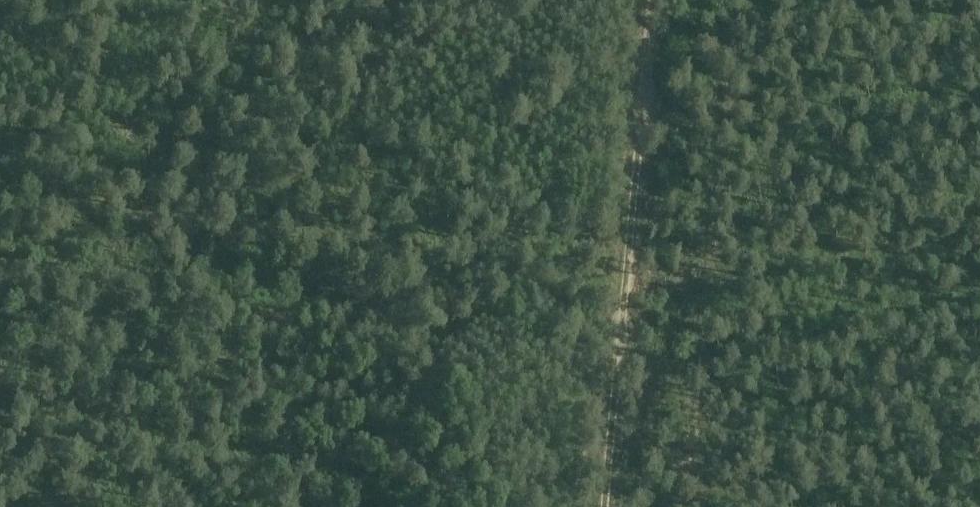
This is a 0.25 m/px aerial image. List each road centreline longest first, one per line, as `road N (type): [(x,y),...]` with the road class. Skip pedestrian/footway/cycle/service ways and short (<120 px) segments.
road 1 (track): [(607,506),(654,0)]

